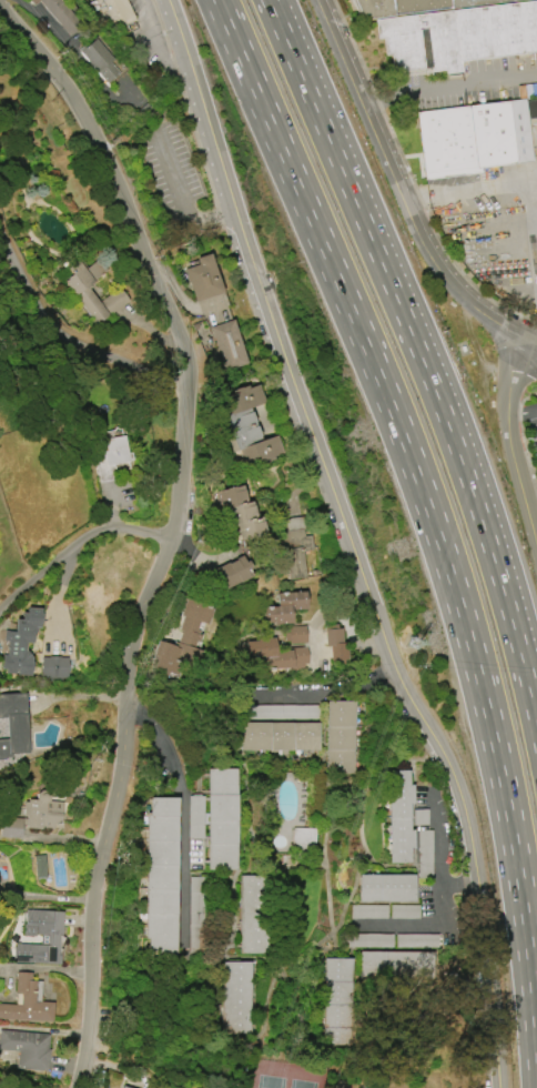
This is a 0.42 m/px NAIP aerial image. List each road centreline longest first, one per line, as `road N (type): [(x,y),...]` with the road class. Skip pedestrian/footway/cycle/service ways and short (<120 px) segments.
road 1 (residential): [(168,0),(250,263),(384,638),(462,804),(498,1087)]
road 2 (residential): [(0,13),(79,113),(166,312),(183,382),(179,480),(131,653),(120,766),(95,876),(74,1087)]
road 3 (motorway): [(221,0),(382,374),(442,536),(504,770),(536,987)]
road 4 (motorway): [(536,730),(492,556),(436,394),(267,0)]
road 5 (tertiary): [(523,339),(462,298),(424,249),(316,0)]
road 6 (residential): [(183,382),(68,341),(0,224)]
road 7 (tertiary): [(523,339),(507,417),(536,543)]
road 8 (residential): [(168,538),(119,527),(0,624)]

